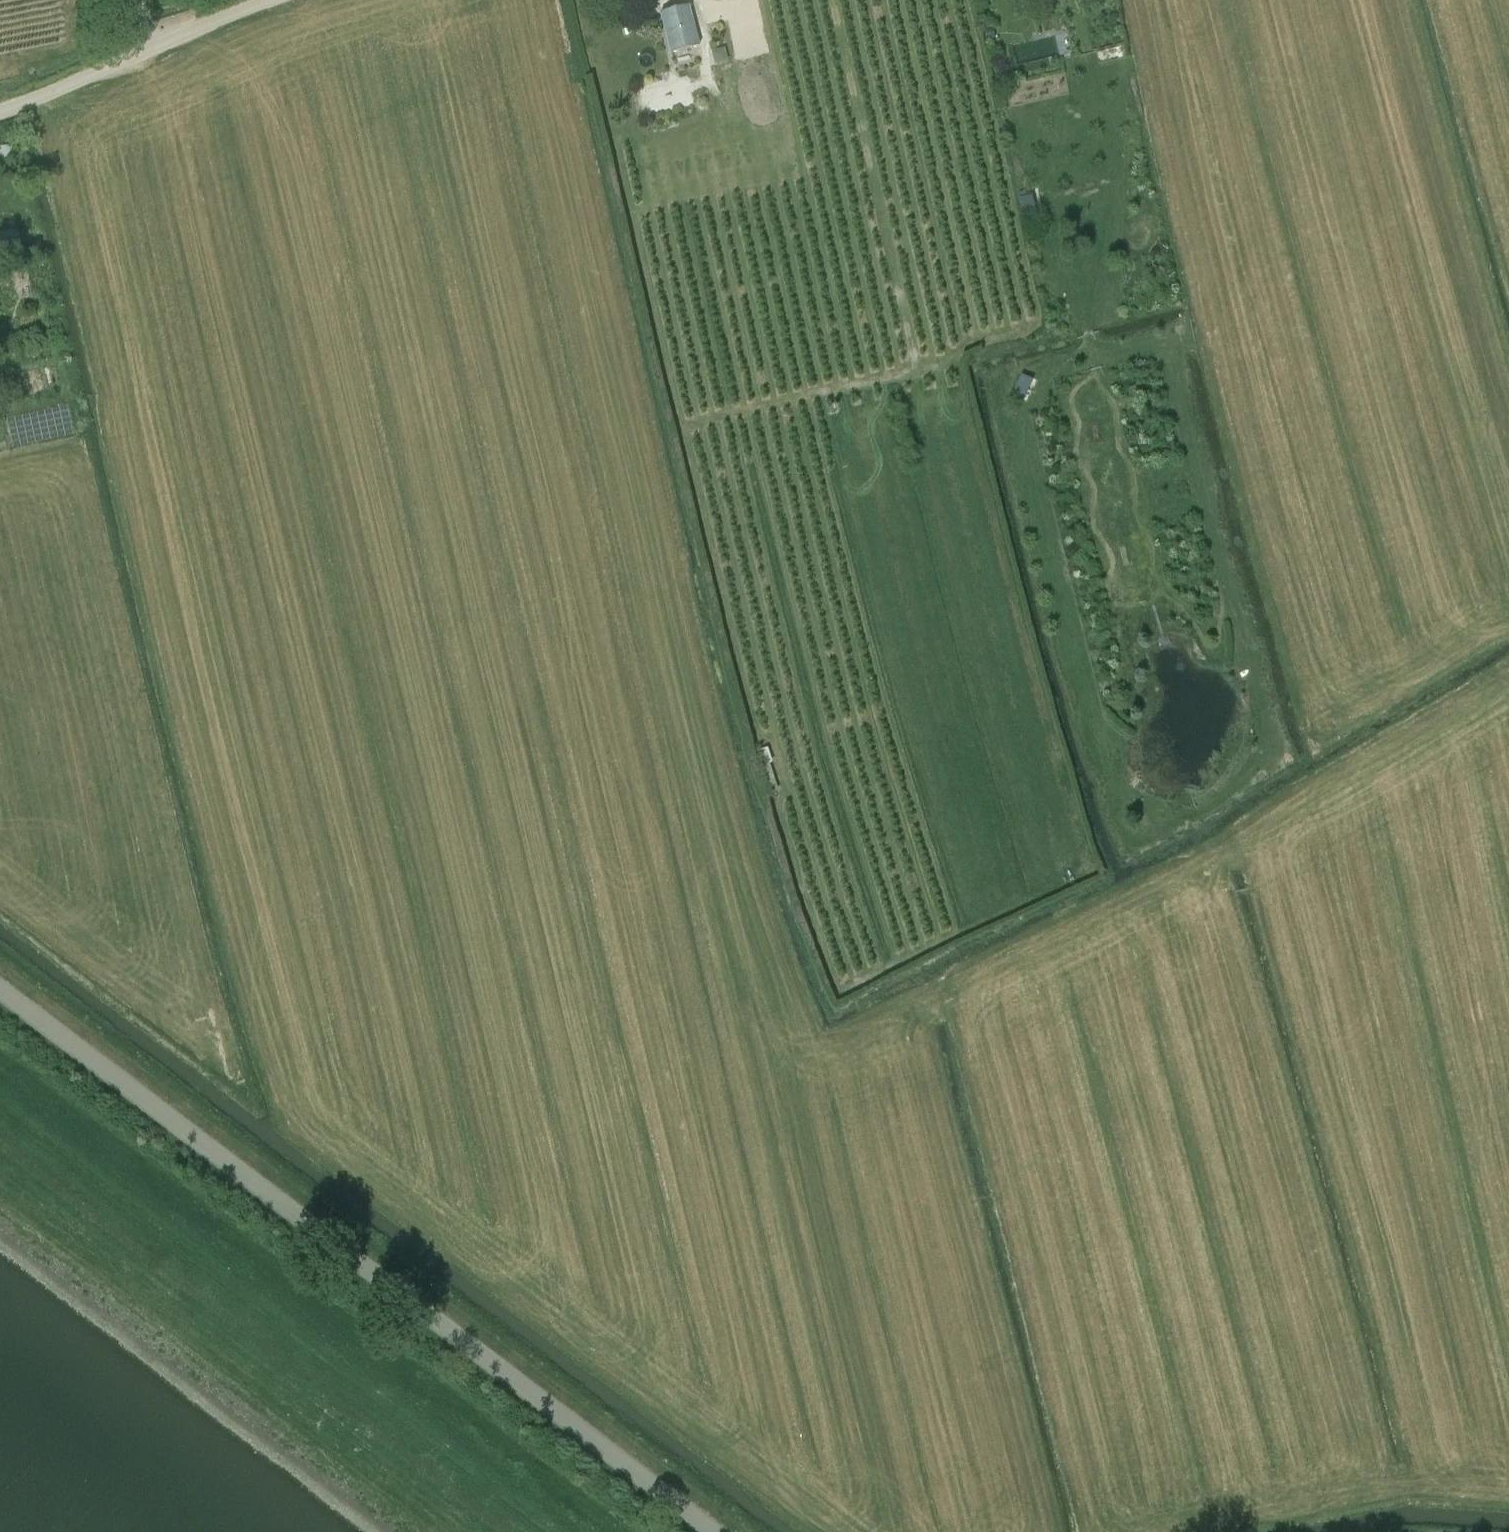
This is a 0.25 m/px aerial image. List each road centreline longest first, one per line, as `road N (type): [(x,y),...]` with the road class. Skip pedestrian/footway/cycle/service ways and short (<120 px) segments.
road 1 (unclassified): [(704,1531),(0,991)]
road 2 (unclassified): [(0,113),(273,0)]

